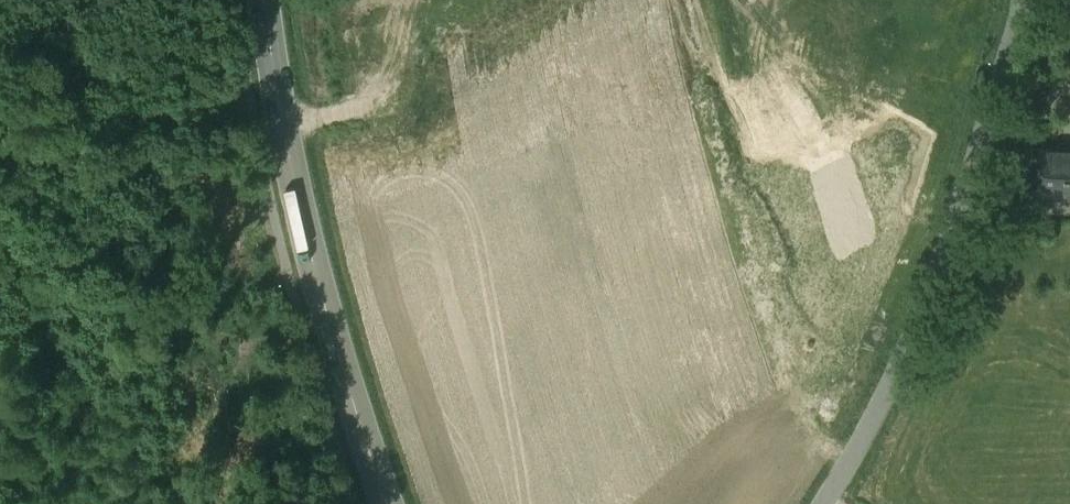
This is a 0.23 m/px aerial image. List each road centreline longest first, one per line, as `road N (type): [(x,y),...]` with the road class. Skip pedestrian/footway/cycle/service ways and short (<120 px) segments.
road 1 (residential): [(815,503),(907,351),(942,262),(1021,0)]
road 2 (tertiary): [(388,503),(304,228),(264,0)]

